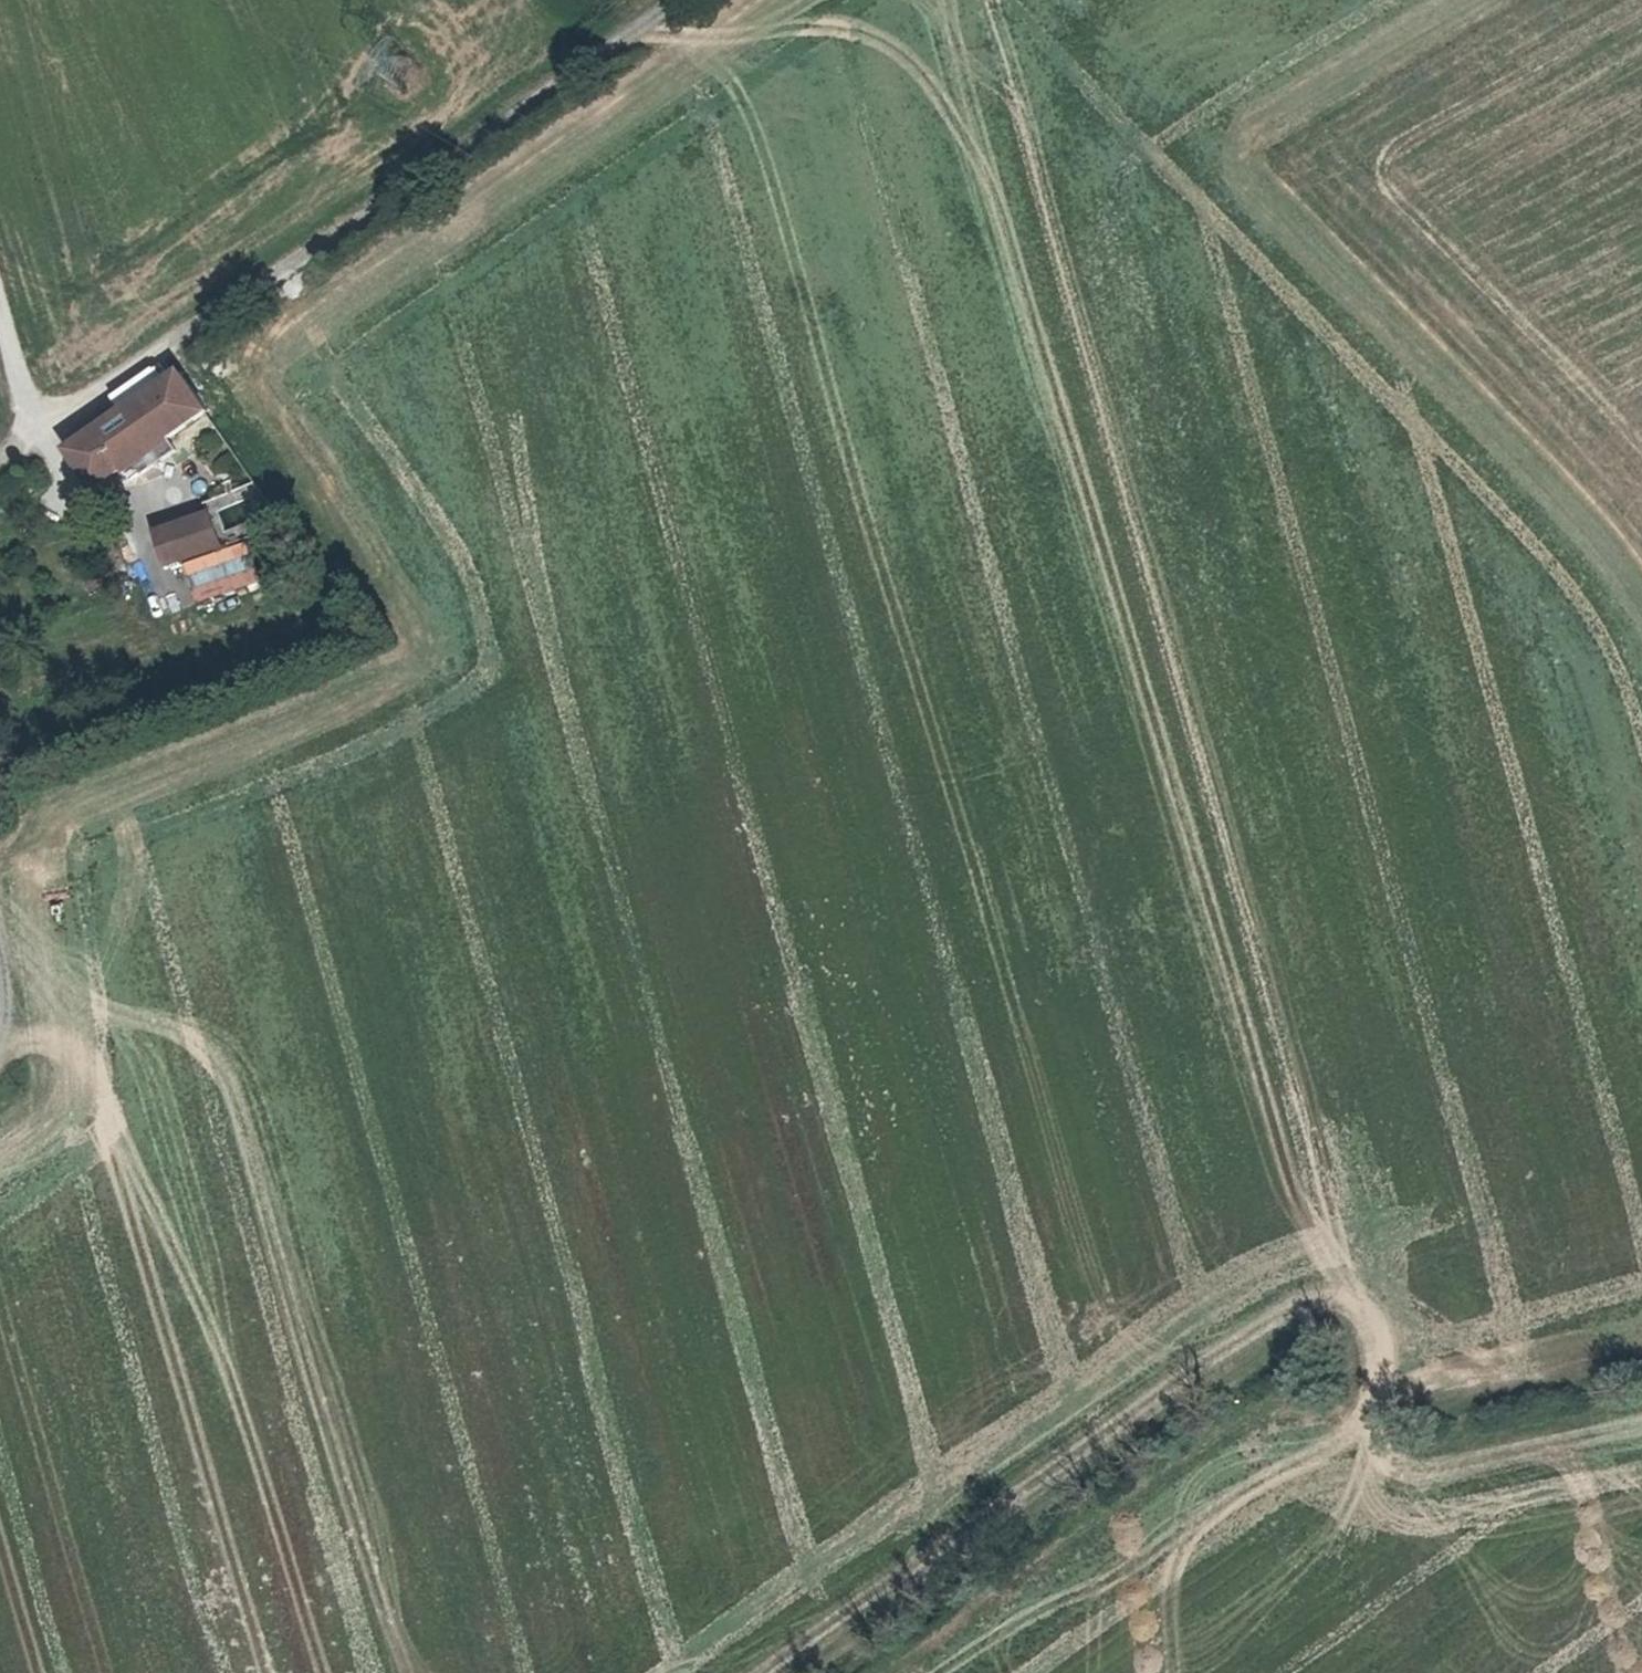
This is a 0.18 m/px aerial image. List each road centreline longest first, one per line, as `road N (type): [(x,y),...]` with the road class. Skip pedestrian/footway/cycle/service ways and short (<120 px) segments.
road 1 (track): [(0,469),(34,433),(681,0)]
road 2 (track): [(34,433),(0,309)]

